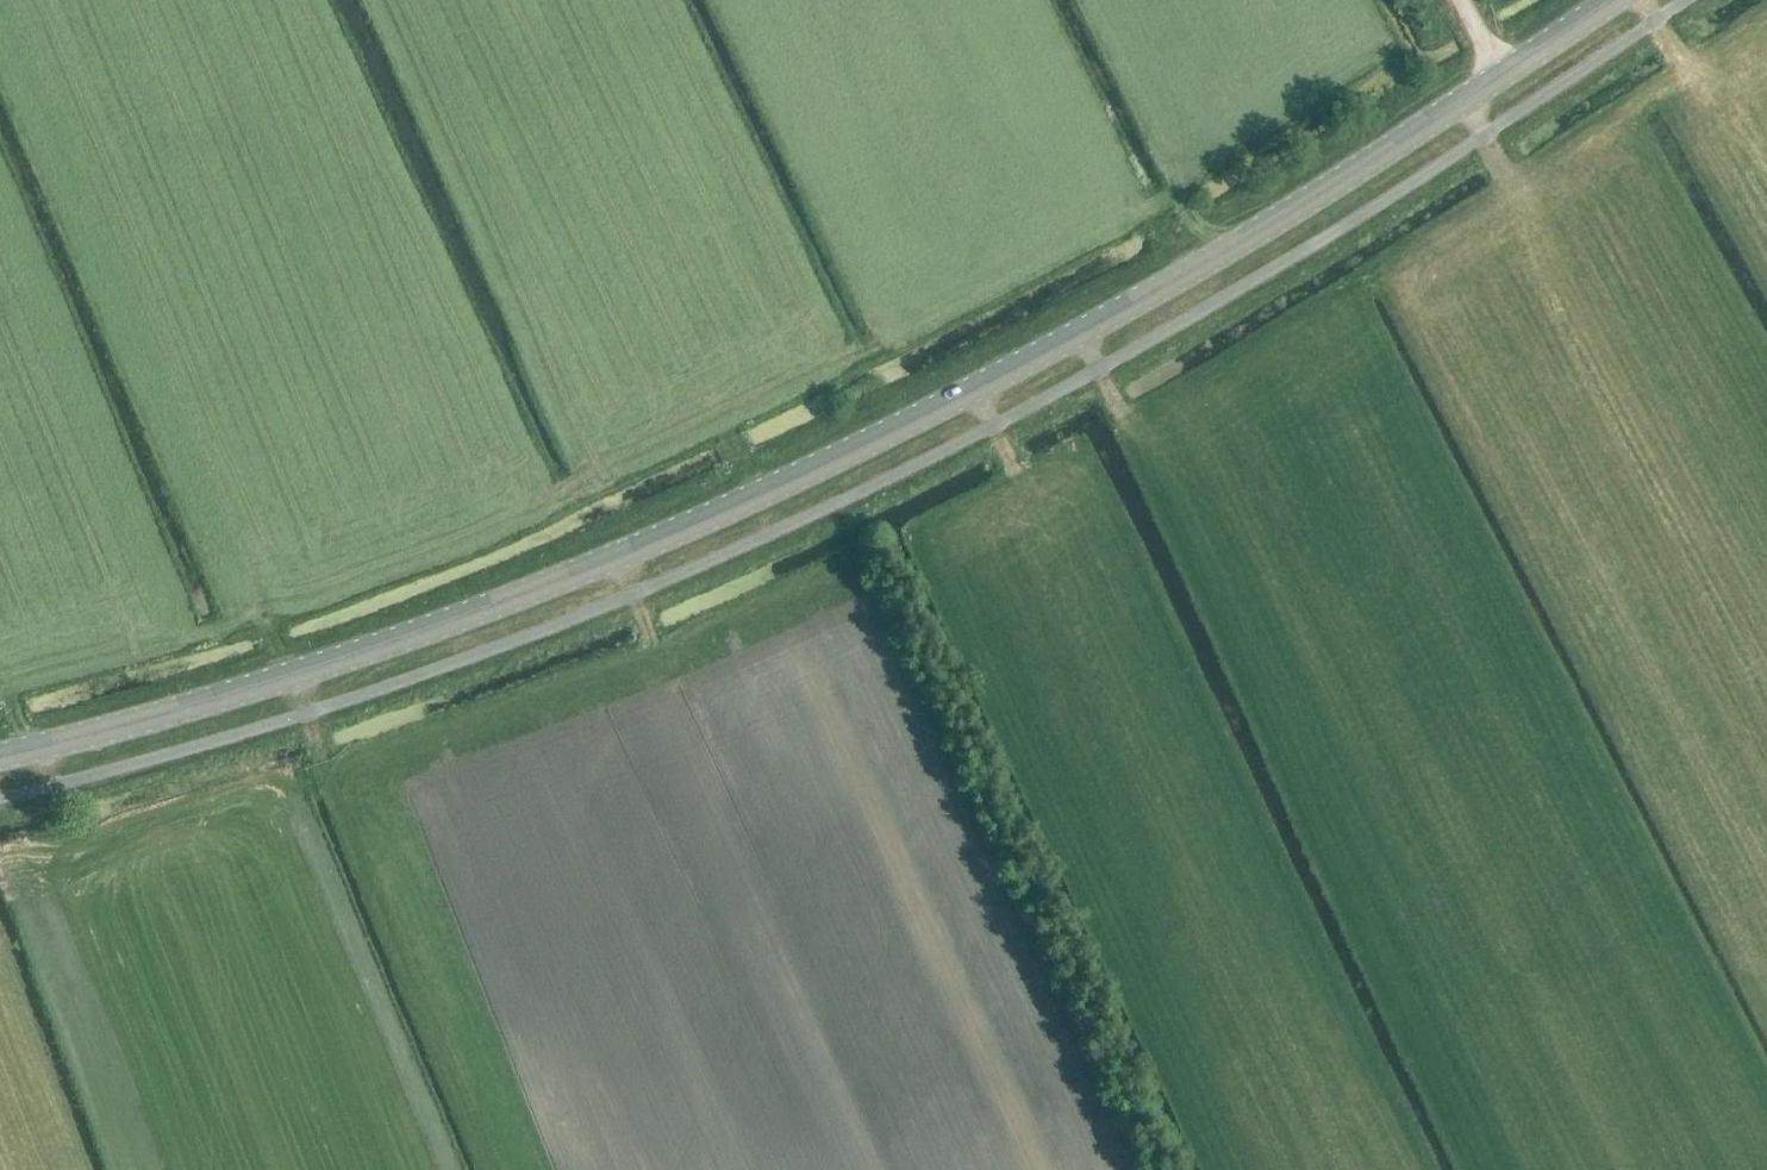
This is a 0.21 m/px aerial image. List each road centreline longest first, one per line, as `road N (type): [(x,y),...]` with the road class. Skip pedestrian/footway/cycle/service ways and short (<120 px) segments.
road 1 (secondary): [(1616,0),(1248,241),(735,507),(453,624),(148,724),(0,758)]

